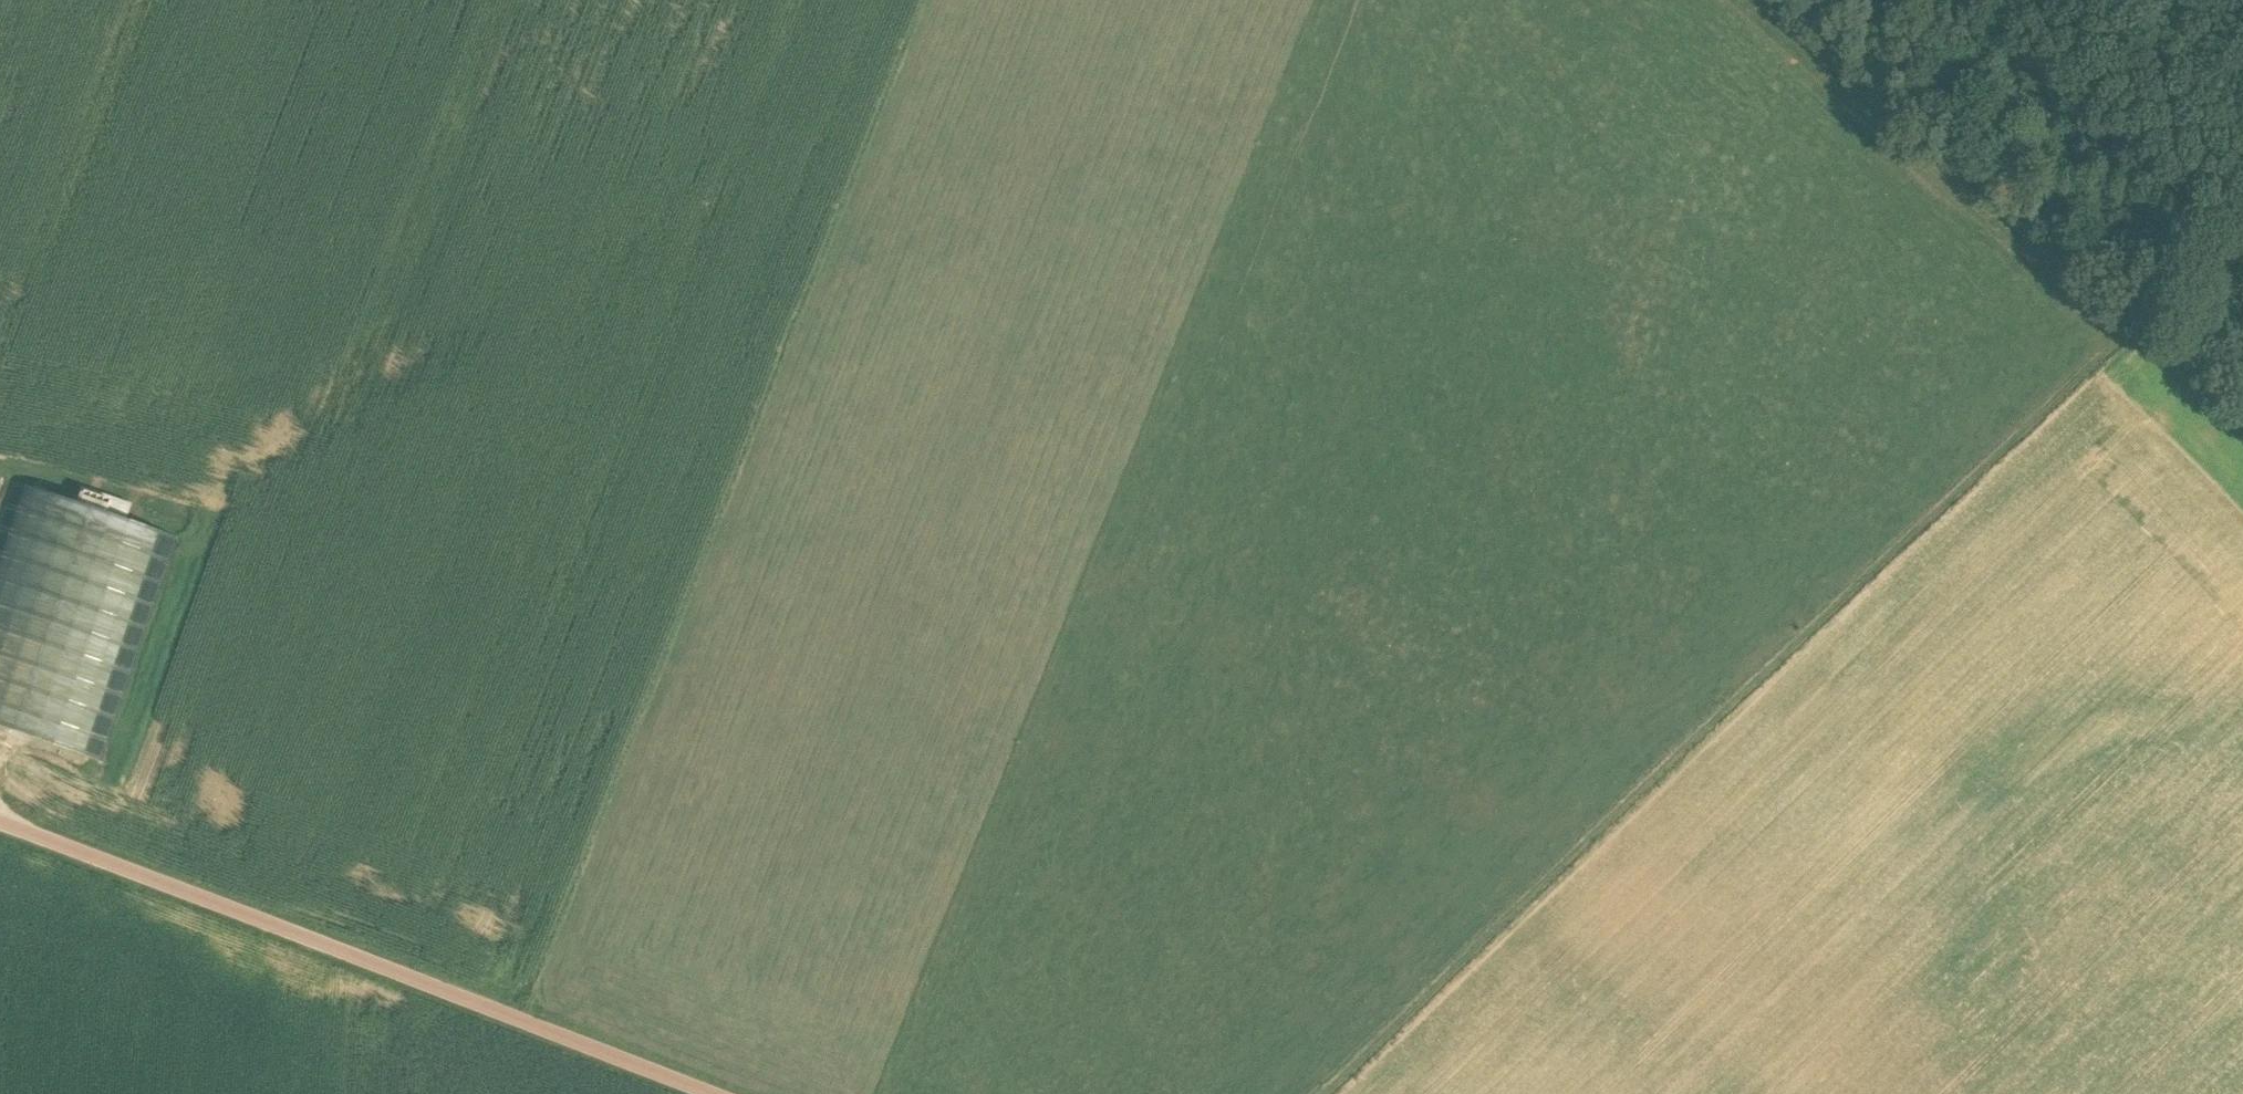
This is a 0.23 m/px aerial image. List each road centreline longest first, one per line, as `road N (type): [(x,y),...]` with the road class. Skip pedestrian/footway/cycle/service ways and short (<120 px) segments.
road 1 (track): [(2242,230),(1336,1093)]
road 2 (unclassified): [(718,1093),(0,821)]

